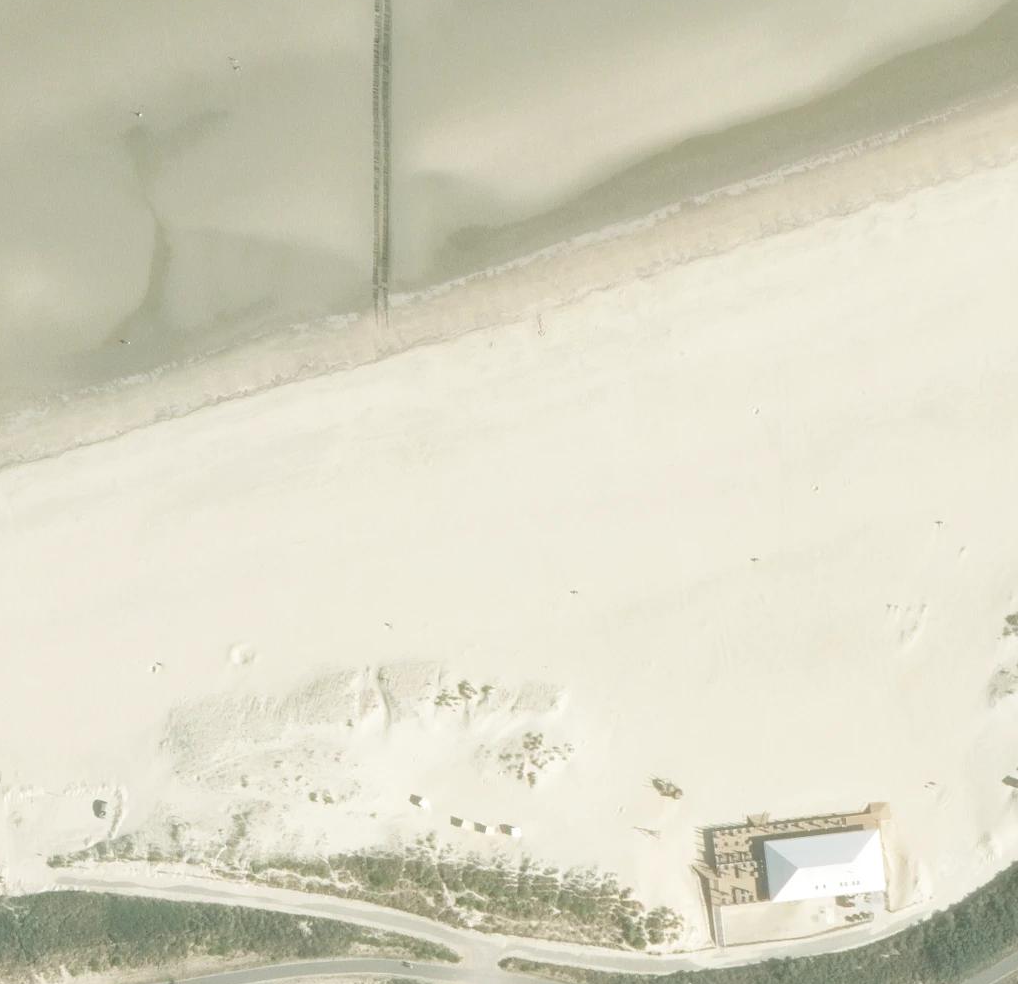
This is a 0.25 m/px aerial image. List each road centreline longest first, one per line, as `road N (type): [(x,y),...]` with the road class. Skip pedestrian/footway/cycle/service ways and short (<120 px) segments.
road 1 (track): [(489,952),(660,969),(798,954),(873,940),(931,917),(1017,862)]
road 2 (track): [(42,880),(175,886),(344,910),(489,952)]

